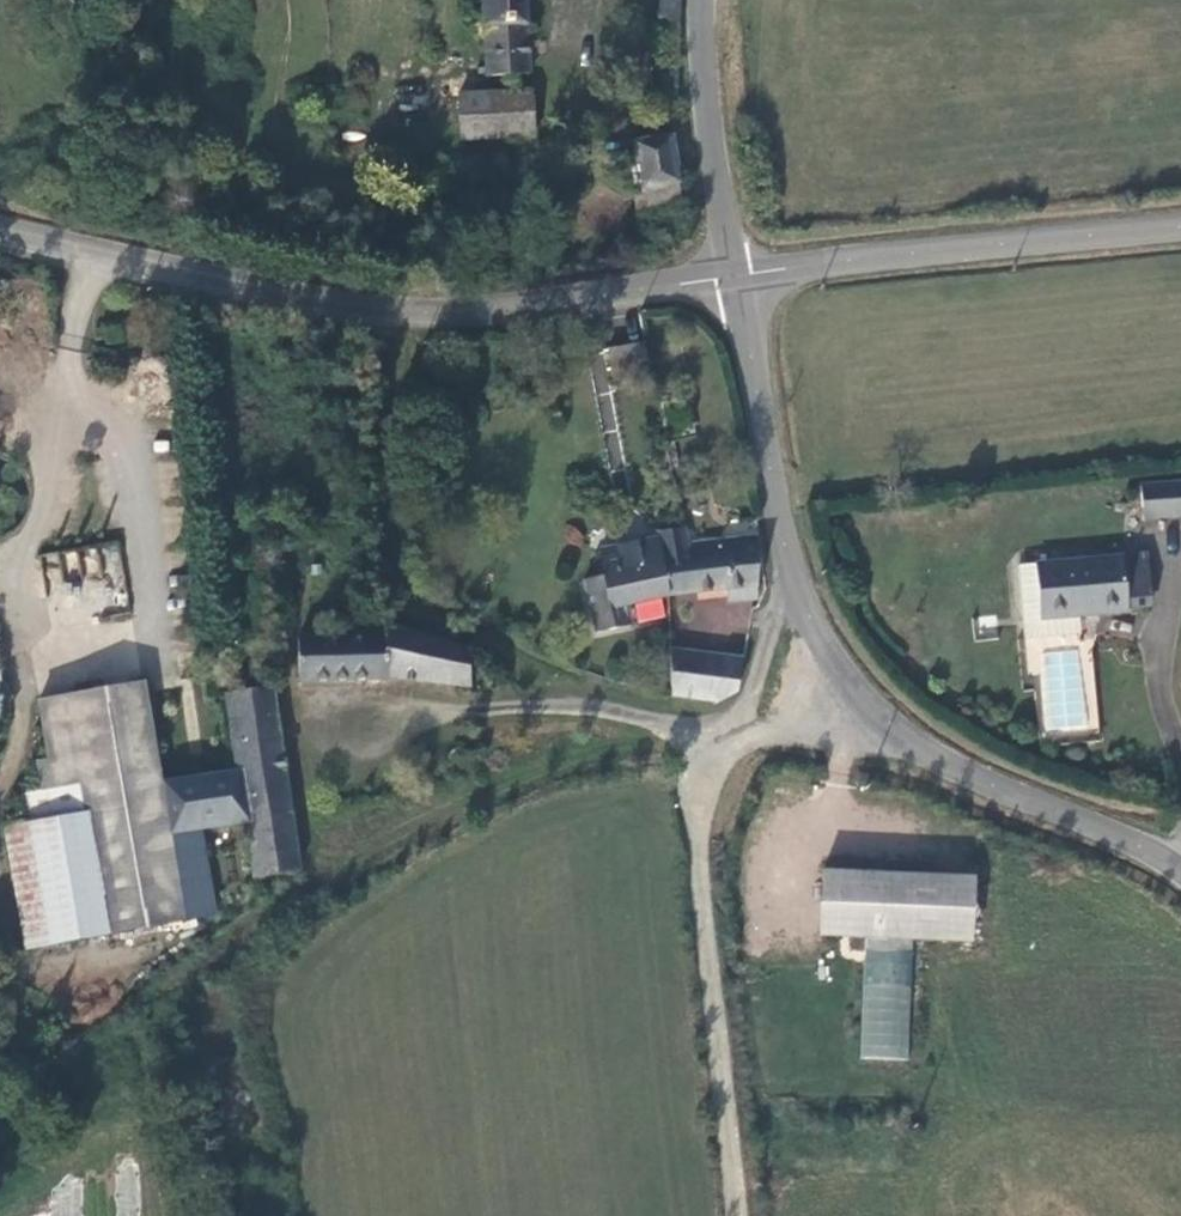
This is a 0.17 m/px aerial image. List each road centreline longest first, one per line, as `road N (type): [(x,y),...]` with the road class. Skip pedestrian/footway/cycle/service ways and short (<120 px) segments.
road 1 (unclassified): [(736,276),(807,619),(846,681),(945,761),(1180,869)]
road 2 (tertiary): [(736,276),(460,311),(391,311),(0,228)]
road 3 (track): [(391,311),(378,513),(416,599),(565,727)]
road 4 (track): [(706,731),(706,882),(741,1215)]
road 5 (track): [(896,728),(784,718),(706,731),(565,727),(429,739)]
road 6 (tertiary): [(1180,227),(736,276)]
road 7 (unclassified): [(705,0),(710,117),(736,276)]

